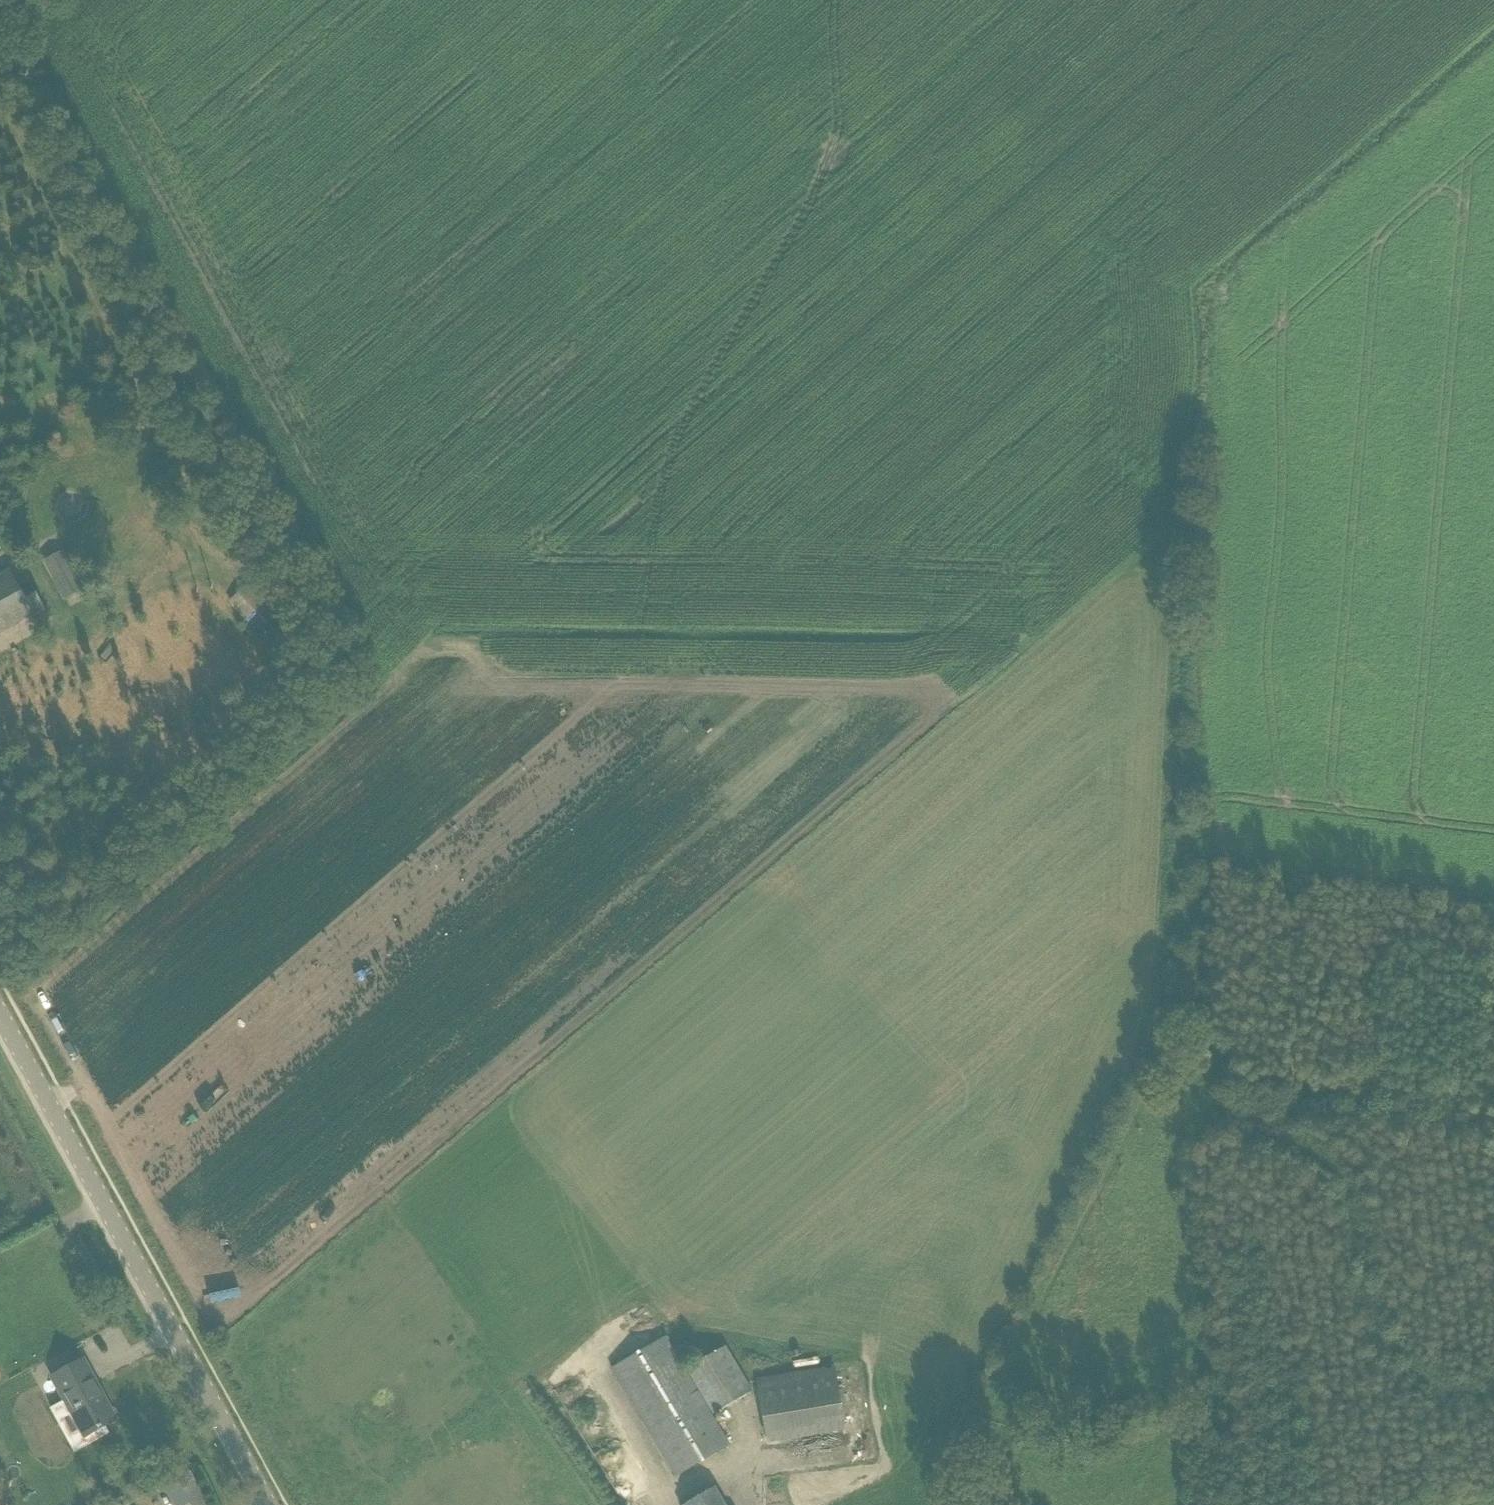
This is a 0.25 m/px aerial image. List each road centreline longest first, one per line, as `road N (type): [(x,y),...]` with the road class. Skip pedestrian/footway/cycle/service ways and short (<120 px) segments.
road 1 (unclassified): [(266,1504),(0,1012)]

